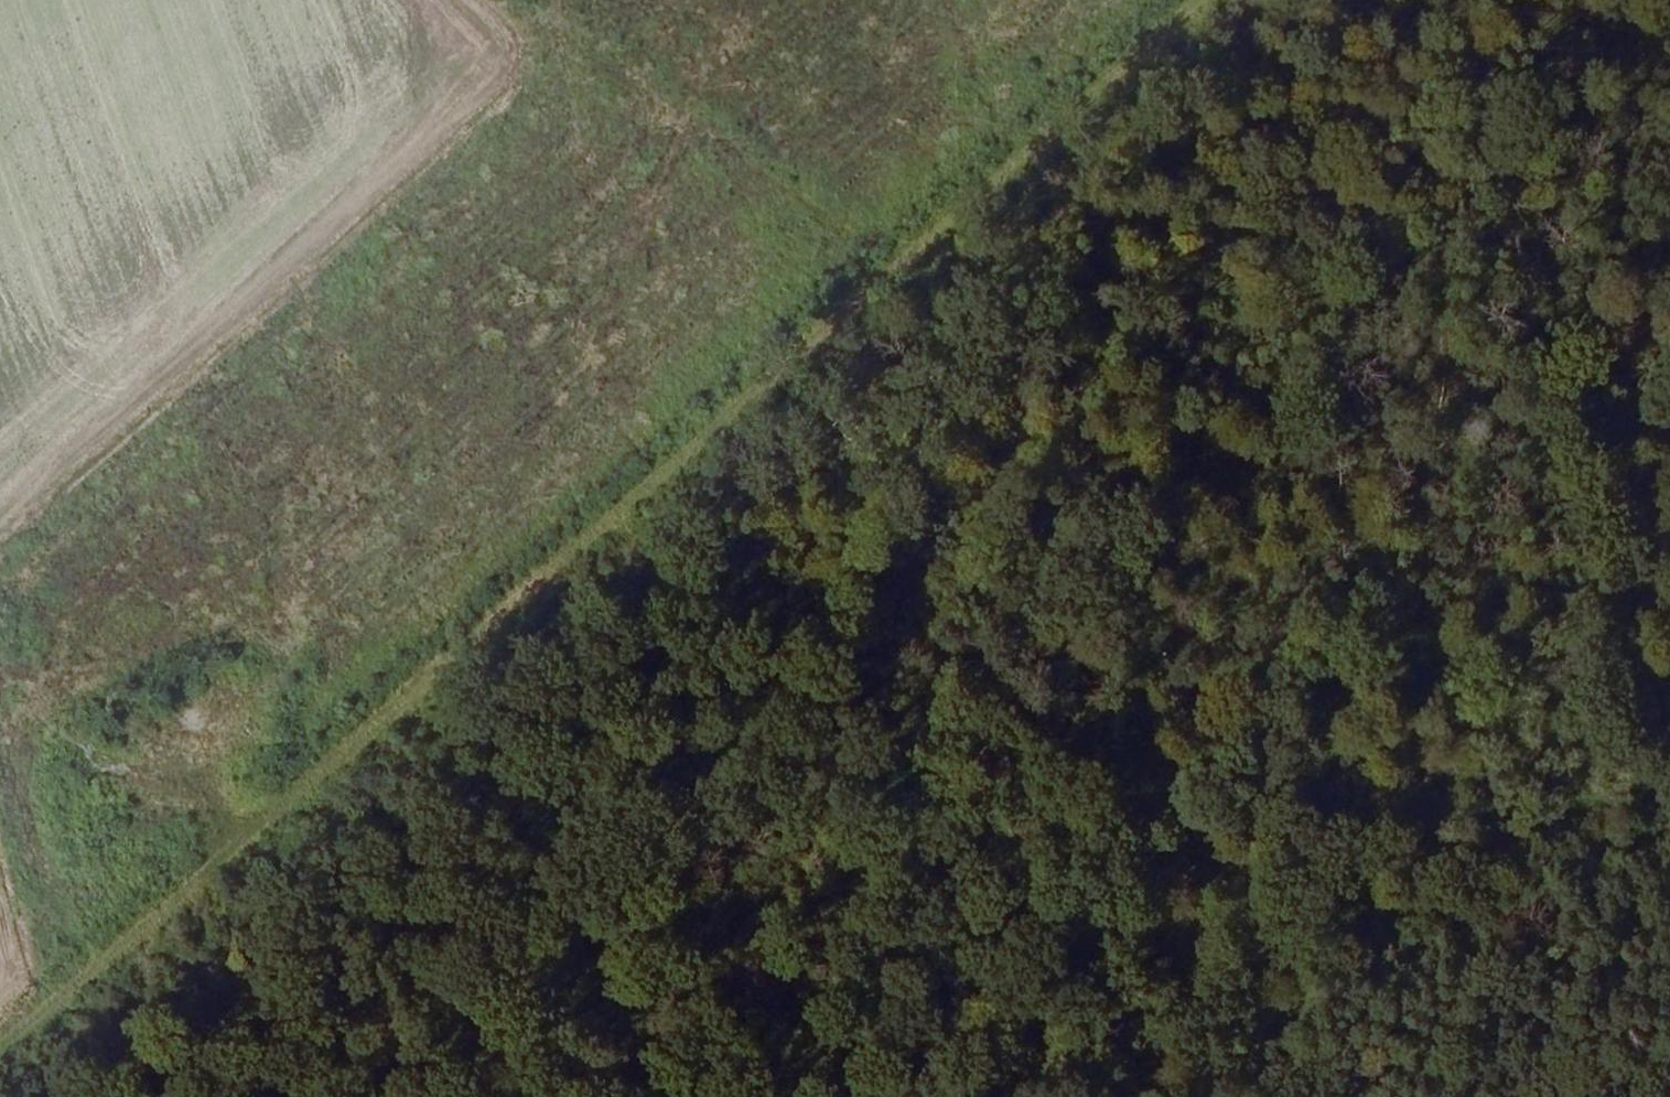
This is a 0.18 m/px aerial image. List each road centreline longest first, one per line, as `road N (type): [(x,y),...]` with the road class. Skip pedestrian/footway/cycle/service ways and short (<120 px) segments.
road 1 (track): [(1200,0),(0,1048)]

